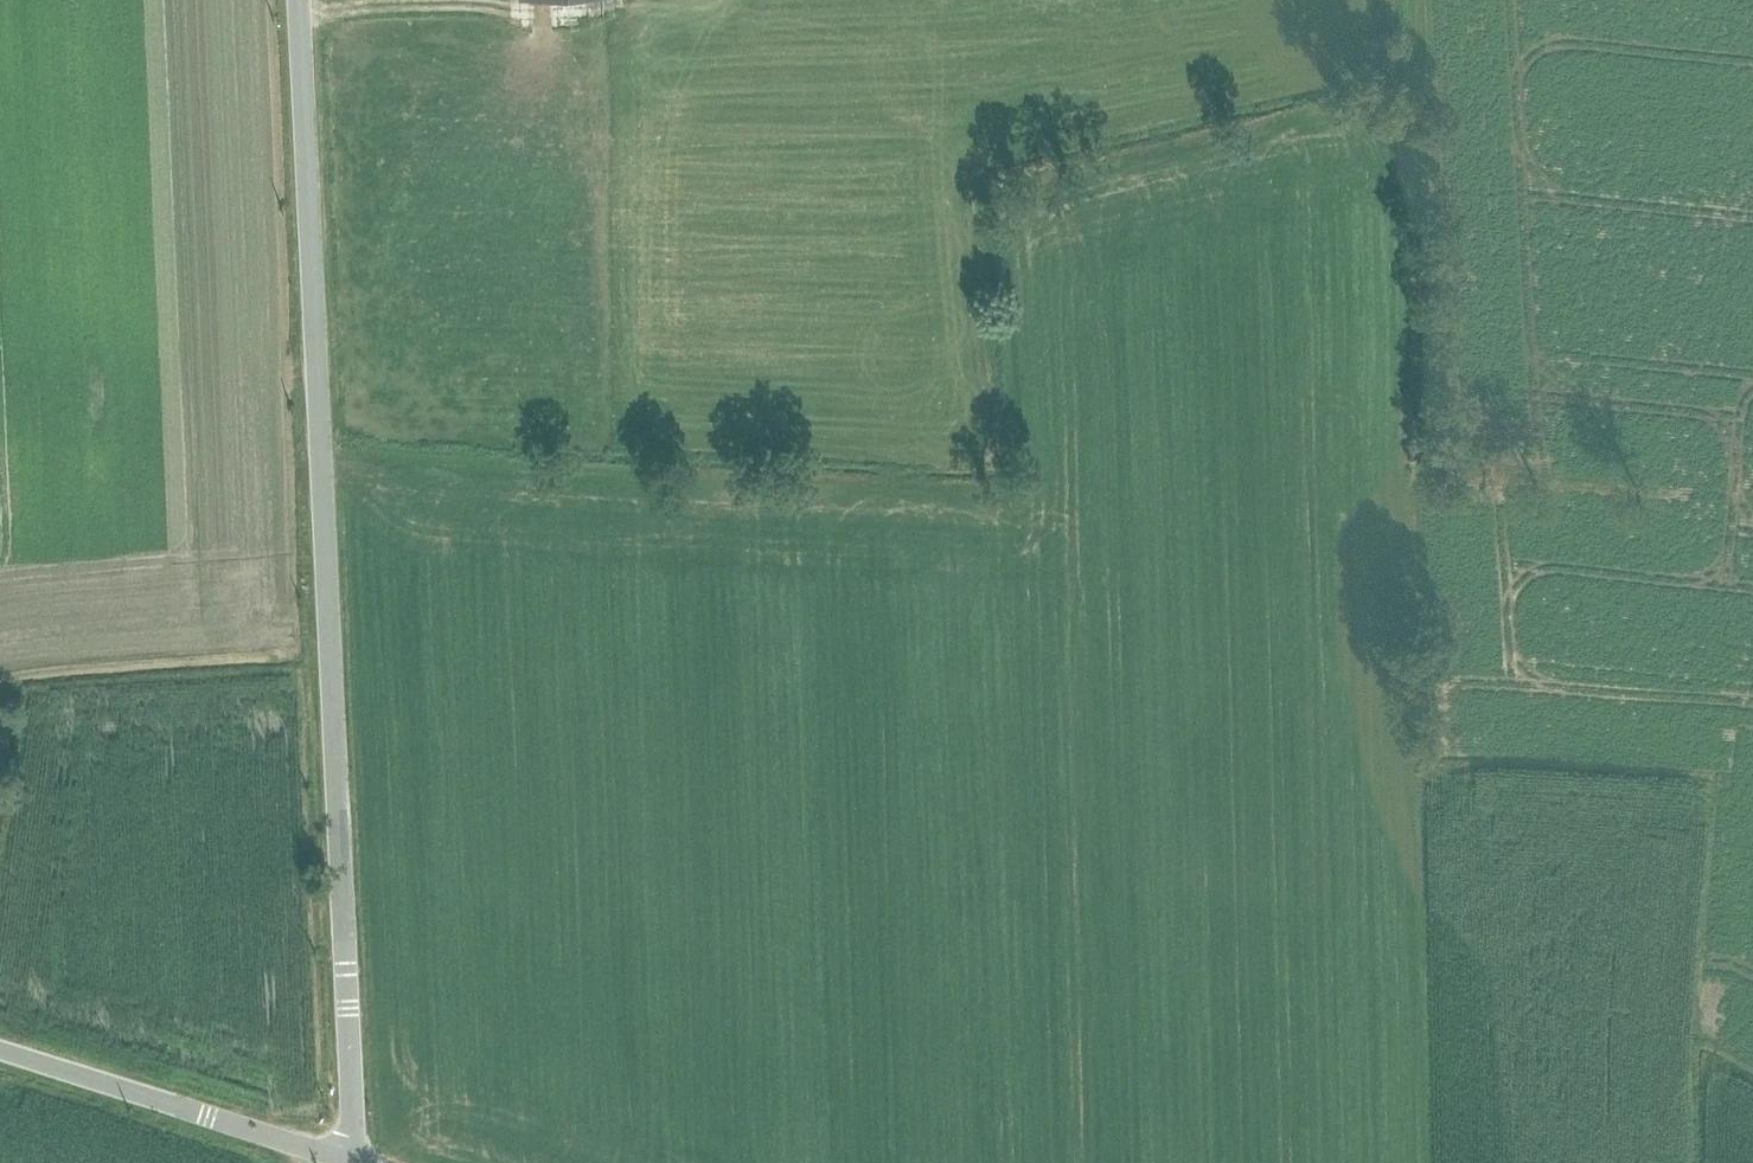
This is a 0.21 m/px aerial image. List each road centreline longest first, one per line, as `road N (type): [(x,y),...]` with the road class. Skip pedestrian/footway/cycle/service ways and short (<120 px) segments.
road 1 (unclassified): [(355,1162),(299,0)]
road 2 (track): [(1412,0),(1432,453),(1752,489)]
road 3 (unclassified): [(347,1162),(0,1052)]

